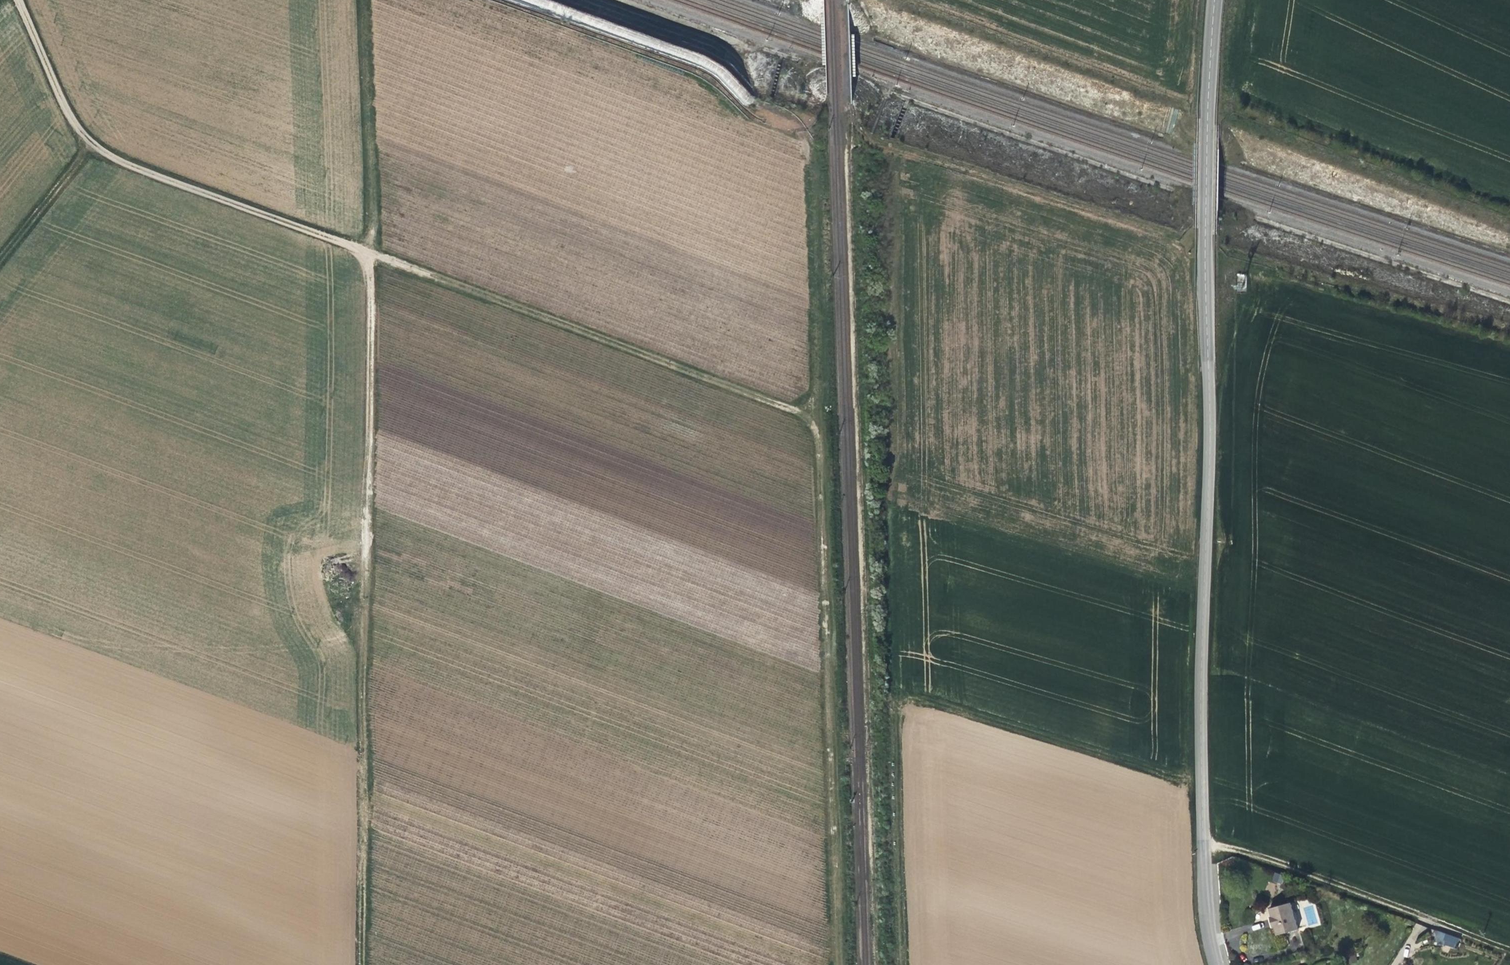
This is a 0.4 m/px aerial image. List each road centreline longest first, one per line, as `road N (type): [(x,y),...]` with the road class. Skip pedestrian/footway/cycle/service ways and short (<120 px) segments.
road 1 (track): [(836,964),(817,436),(804,418),(84,144),(0,261)]
road 2 (unclassified): [(1203,837),(1215,0)]
road 3 (track): [(358,250),(369,293),(360,964)]
road 4 (track): [(1203,837),(1509,947)]
road 5 (track): [(84,144),(18,0)]
road 6 (residential): [(1217,964),(1203,837)]

